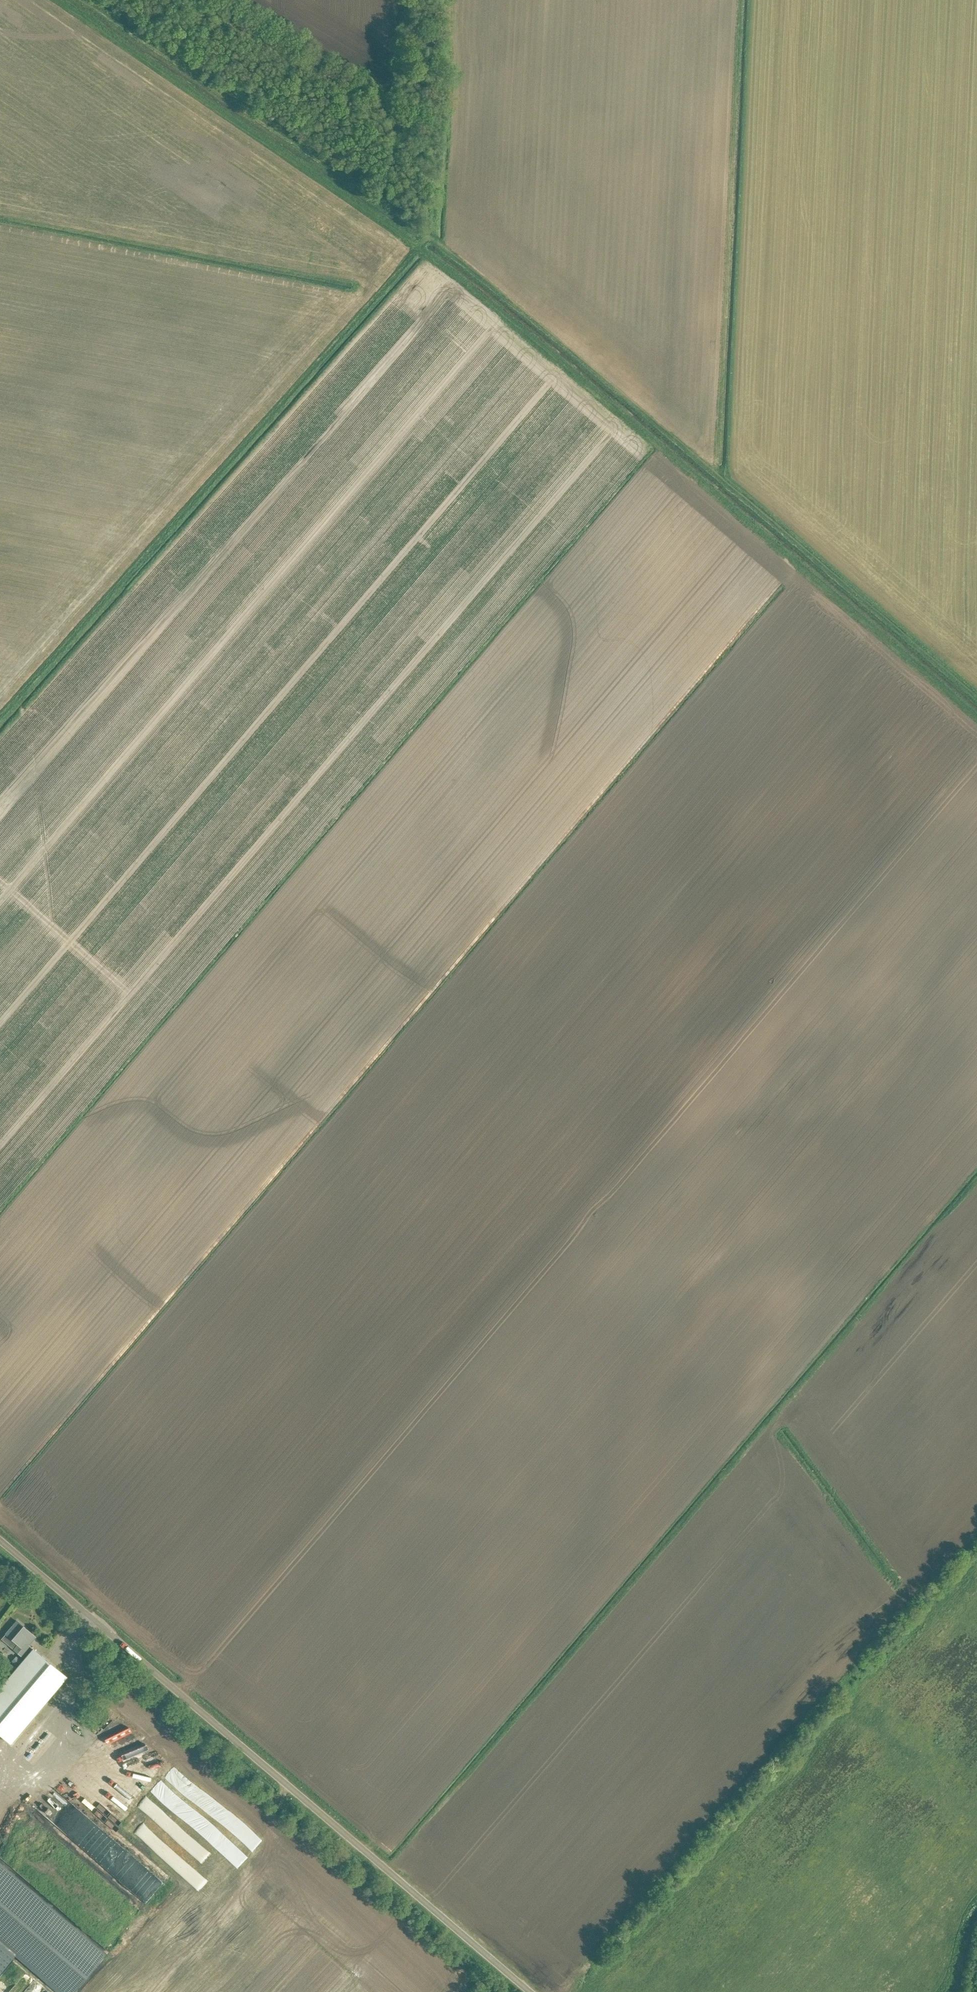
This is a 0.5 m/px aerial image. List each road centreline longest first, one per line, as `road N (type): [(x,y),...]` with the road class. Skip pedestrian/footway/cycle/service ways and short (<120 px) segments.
road 1 (unclassified): [(531,1991),(0,1540)]

